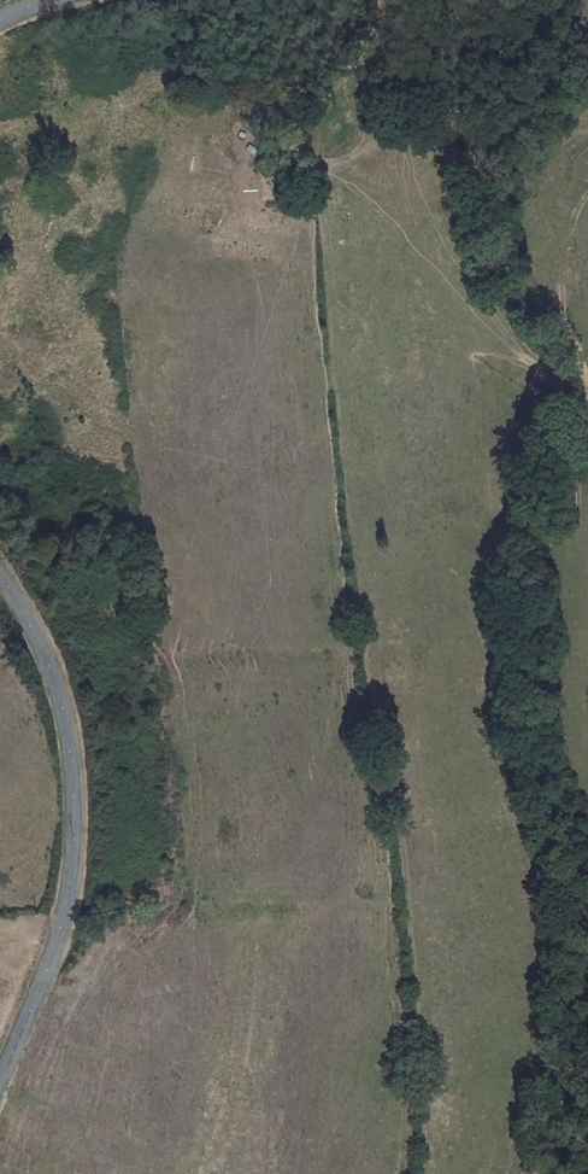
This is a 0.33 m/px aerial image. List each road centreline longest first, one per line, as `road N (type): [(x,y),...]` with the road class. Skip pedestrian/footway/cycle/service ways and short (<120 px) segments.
road 1 (tertiary): [(0,1080),(52,954),(70,887),(74,801),(53,672),(0,575)]

